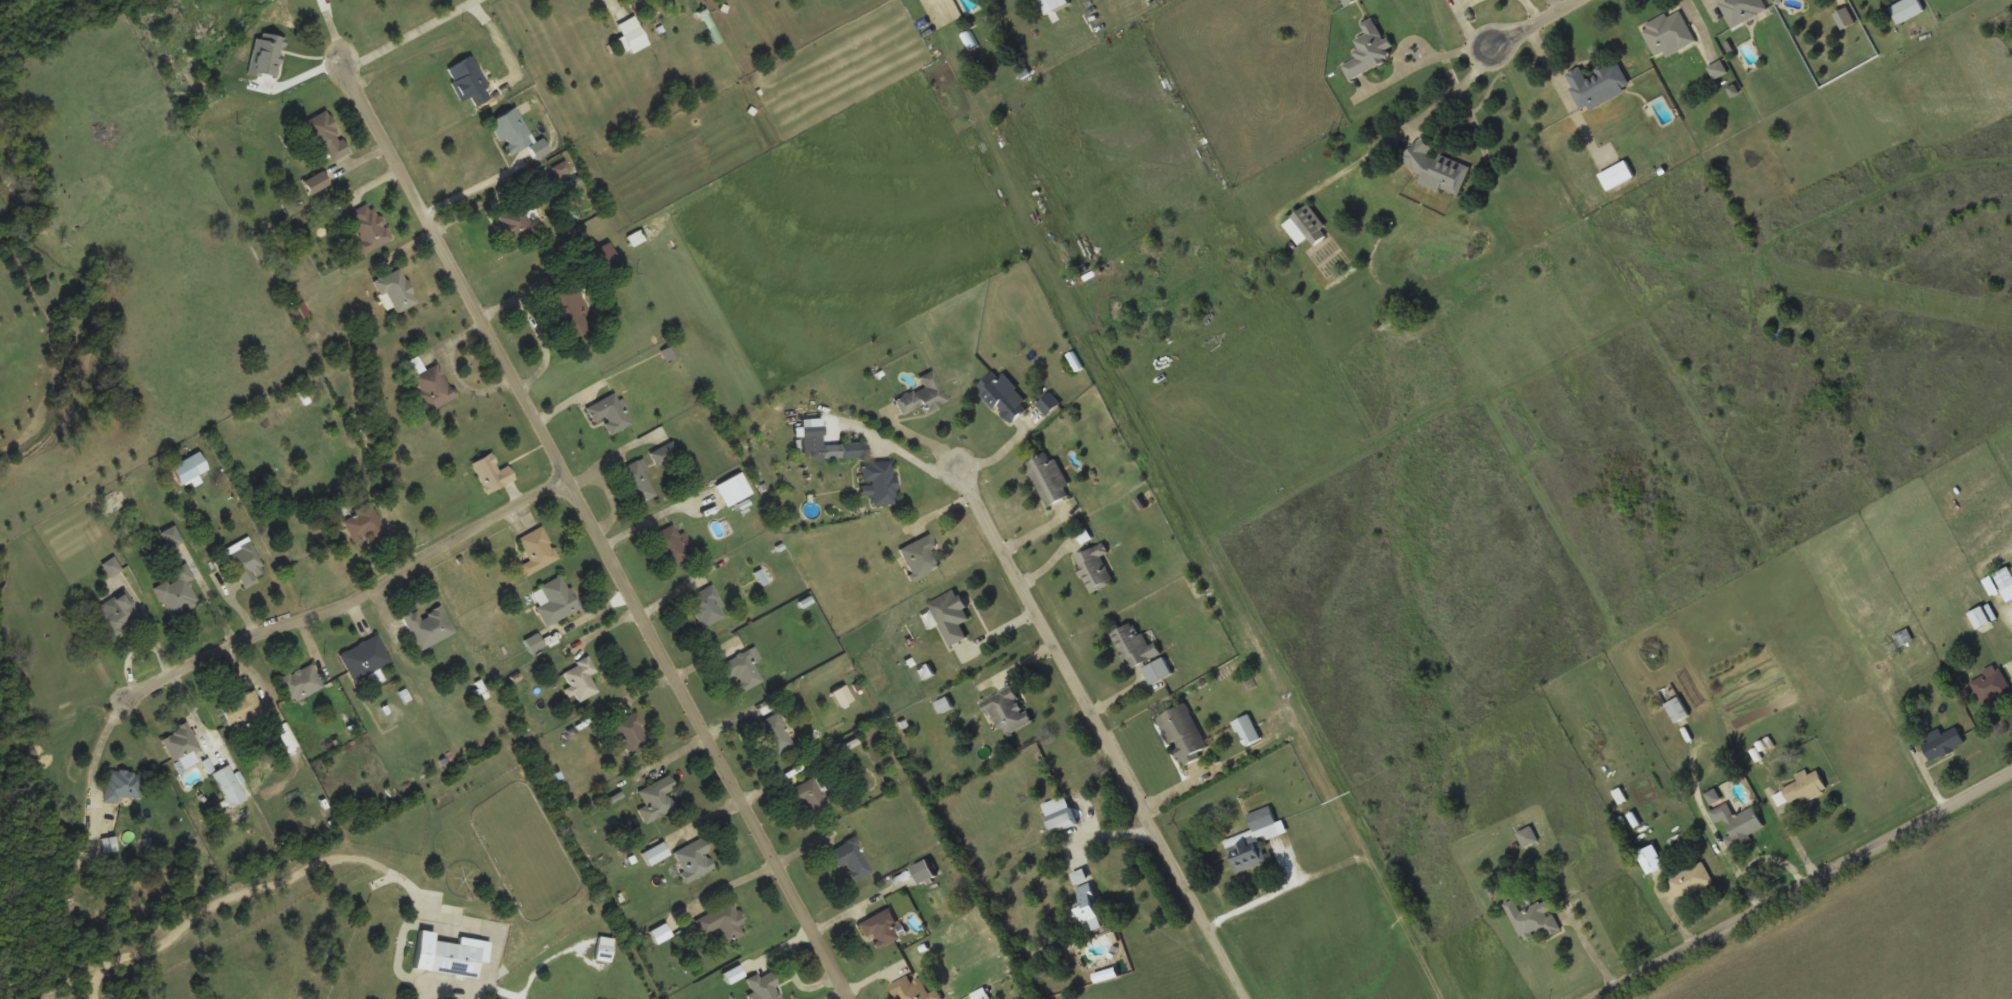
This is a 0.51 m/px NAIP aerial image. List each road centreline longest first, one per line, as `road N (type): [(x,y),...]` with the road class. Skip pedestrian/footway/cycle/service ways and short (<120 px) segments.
road 1 (residential): [(838,998),(330,38)]
road 2 (residential): [(1238,998),(942,448)]
road 3 (residential): [(569,481),(521,514),(107,717)]
road 4 (residential): [(1612,998),(1863,872),(2011,775)]
road 5 (residential): [(1577,0),(1471,58)]

